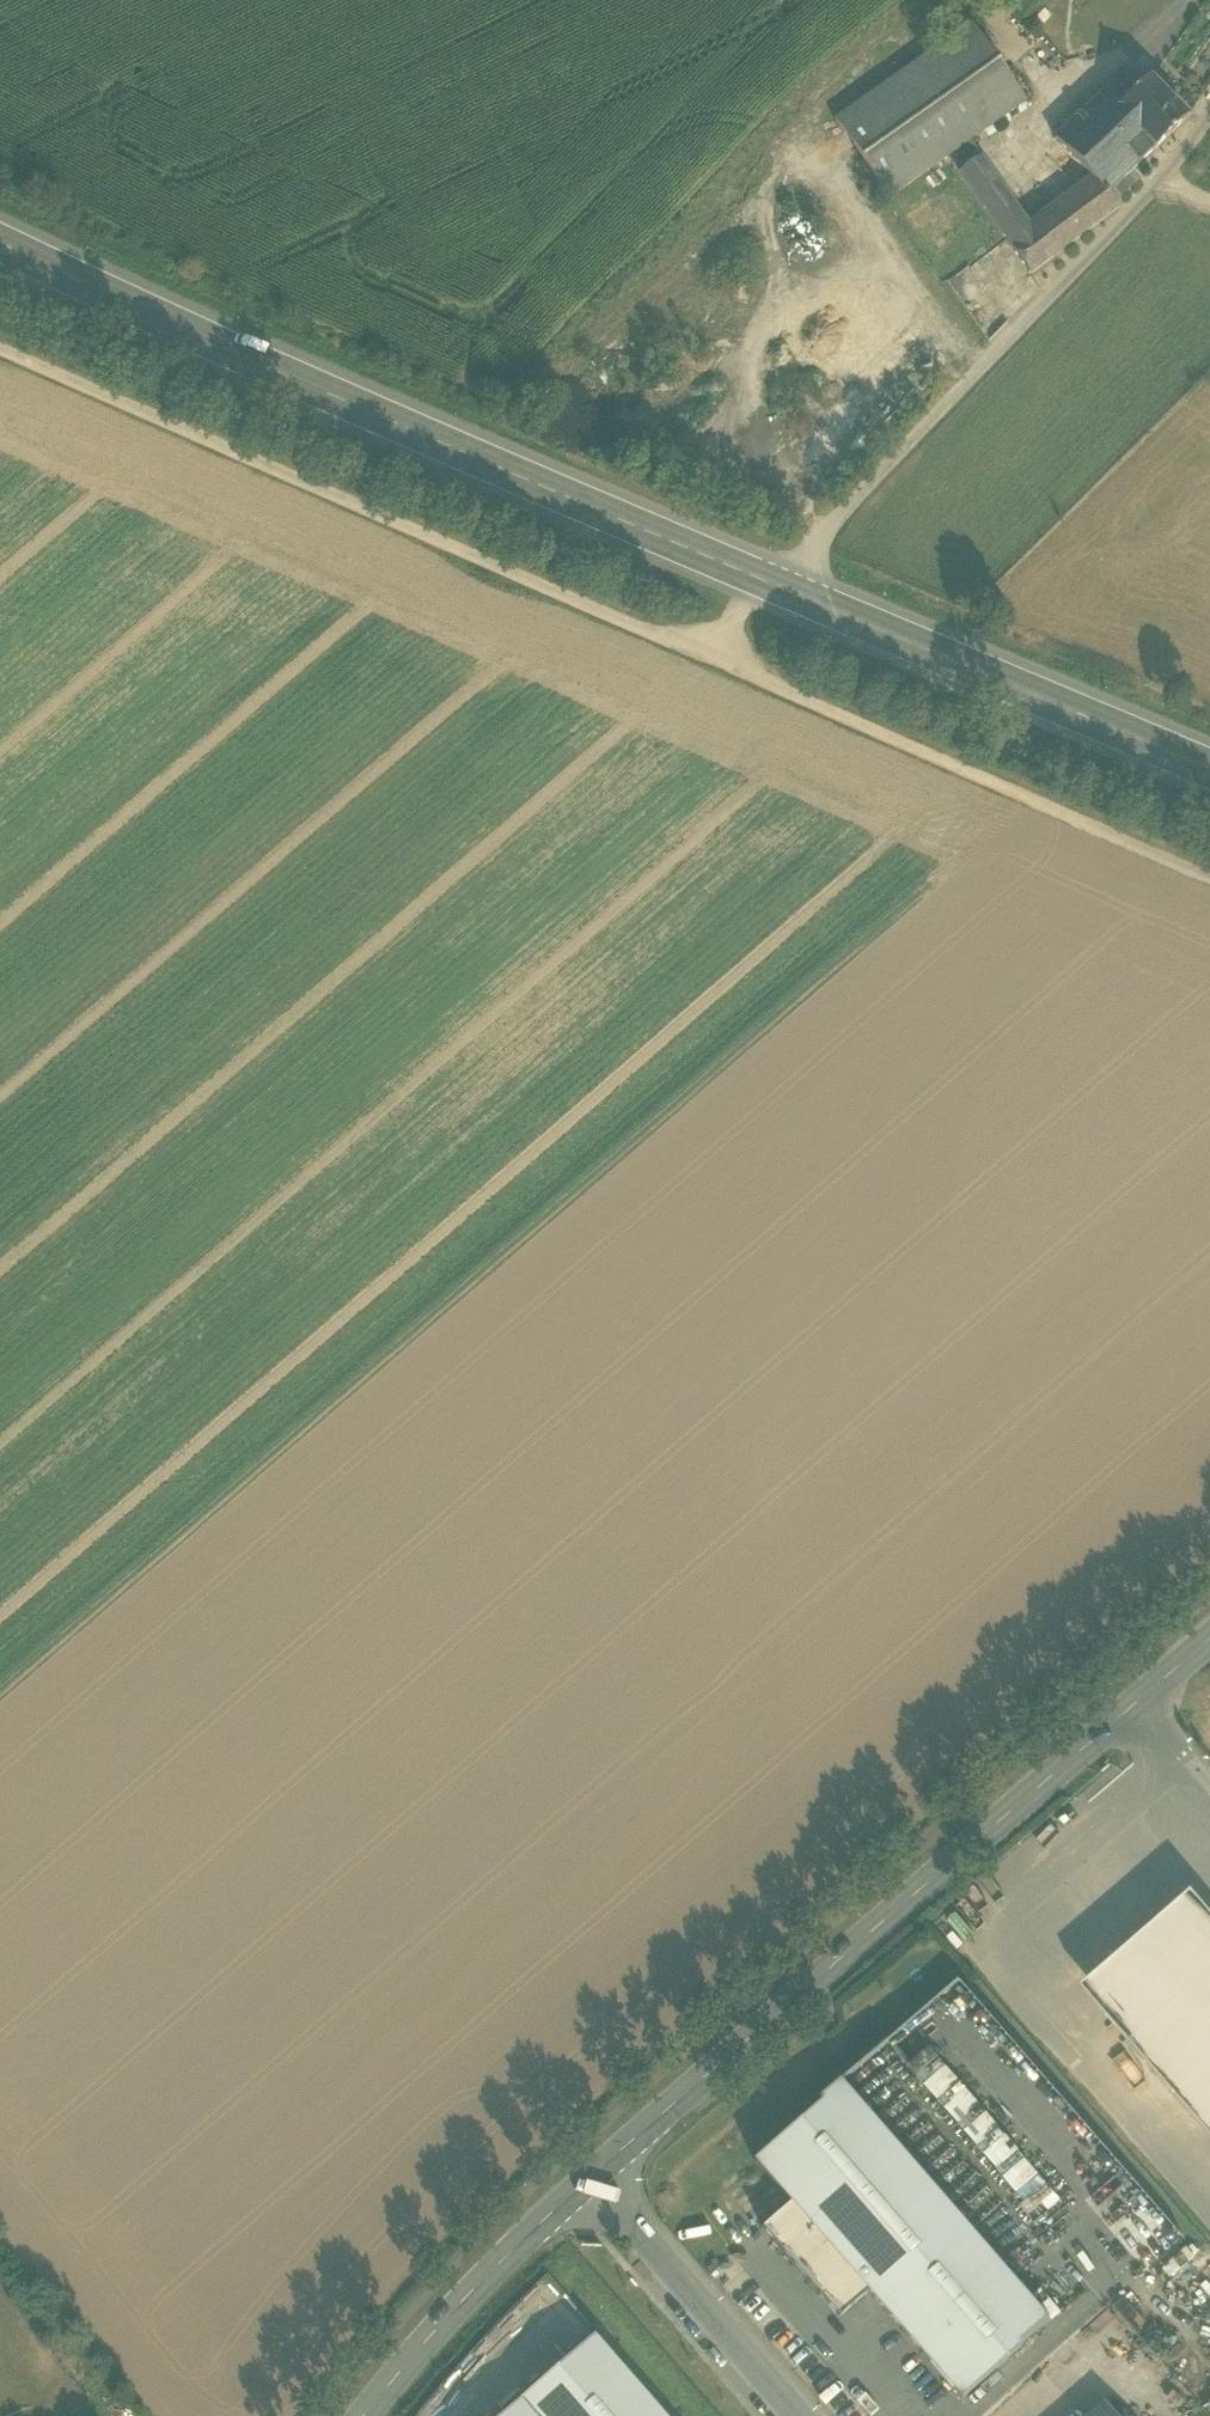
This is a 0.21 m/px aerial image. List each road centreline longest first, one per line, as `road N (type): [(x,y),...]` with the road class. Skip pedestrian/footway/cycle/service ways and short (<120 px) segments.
road 1 (track): [(1209,880),(0,344)]
road 2 (tertiary): [(1209,1640),(589,2179),(459,2305),(364,2415)]
road 3 (secondary): [(0,242),(778,589)]
road 4 (residential): [(1209,113),(1169,176),(778,589)]
road 5 (secondary): [(778,589),(1209,771)]

